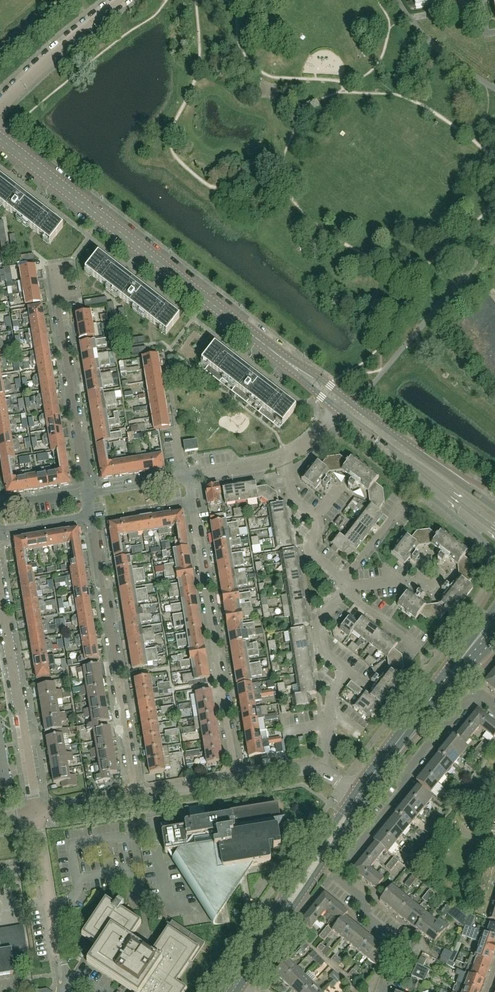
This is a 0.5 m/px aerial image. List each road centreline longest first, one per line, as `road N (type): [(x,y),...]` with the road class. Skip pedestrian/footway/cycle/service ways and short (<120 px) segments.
road 1 (residential): [(494,709),(484,697),(468,700),(341,868),(342,881),(364,900),(365,915),(402,946),(385,991)]
road 2 (secondary): [(284,360),(0,139)]
road 3 (residential): [(136,795),(91,515)]
road 4 (residential): [(237,779),(193,501)]
road 5 (residential): [(87,493),(52,264)]
road 6 (residential): [(35,811),(0,586)]
road 7 (secondary): [(240,986),(353,803)]
road 8 (secondary): [(353,803),(231,980)]
road 9 (secondary): [(339,408),(494,529)]
road 10 (secondary): [(494,506),(346,399)]
road 11 (residential): [(0,104),(121,0)]
road 12 (secondary): [(358,795),(446,680)]
road 13 (residential): [(58,953),(35,811)]

